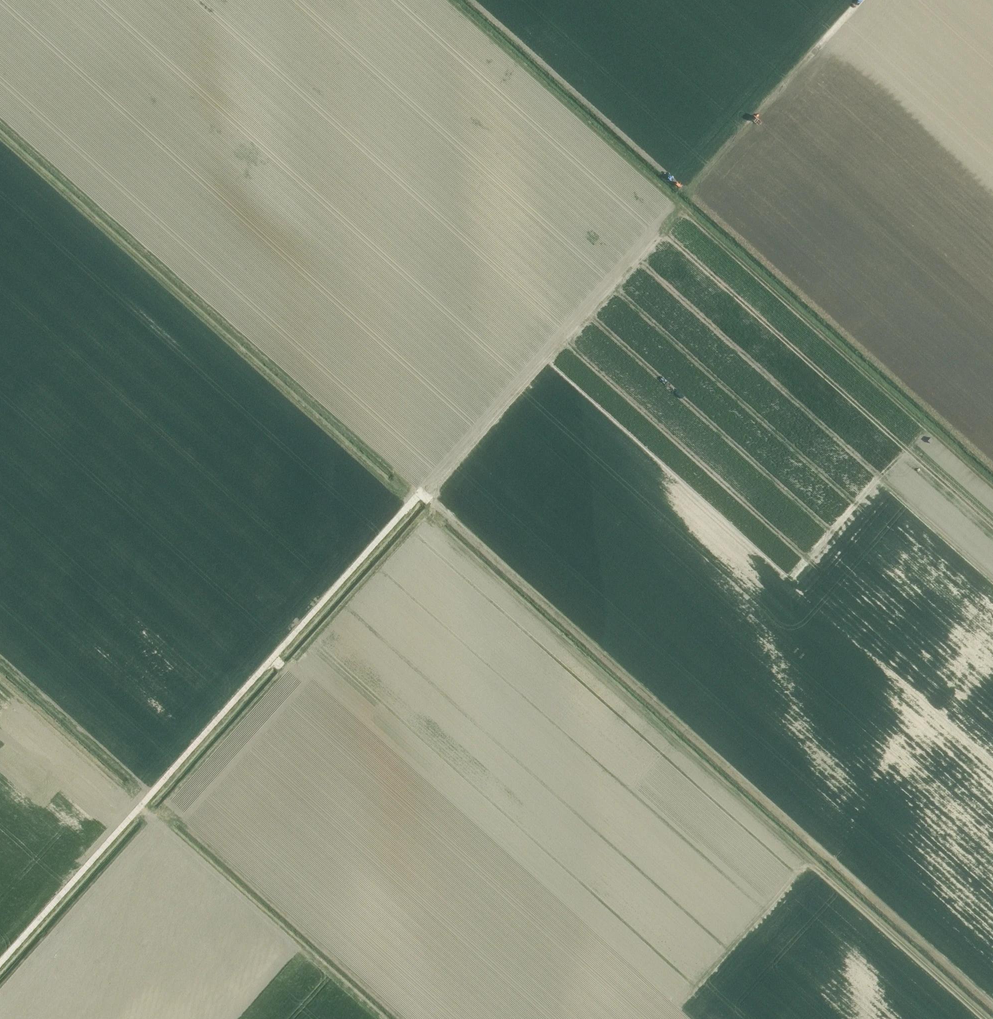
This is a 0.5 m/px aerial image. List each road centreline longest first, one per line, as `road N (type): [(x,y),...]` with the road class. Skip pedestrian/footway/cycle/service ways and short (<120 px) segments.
road 1 (track): [(421,494),(432,492),(682,208),(486,30)]
road 2 (track): [(0,963),(421,494)]
road 3 (track): [(421,494),(0,120)]
road 4 (track): [(0,674),(380,1018)]
road 5 (track): [(682,208),(992,486)]
road 6 (track): [(686,195),(862,0)]

